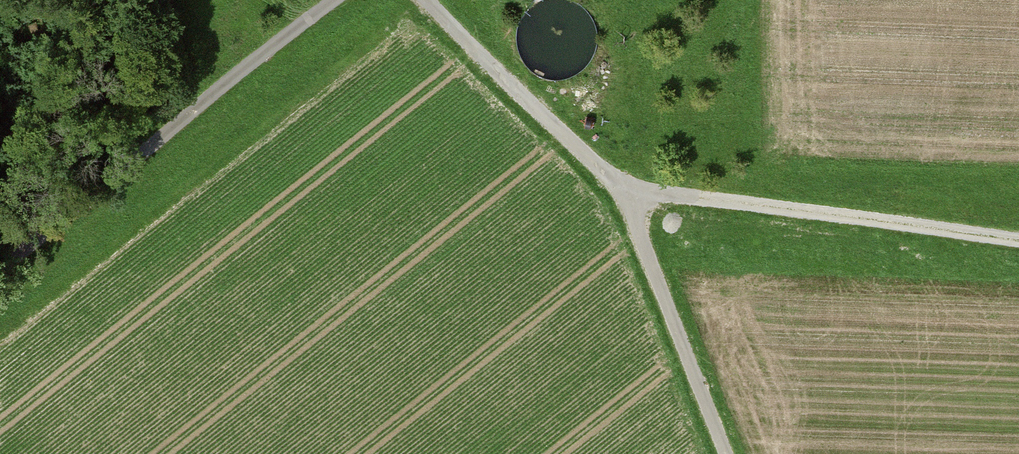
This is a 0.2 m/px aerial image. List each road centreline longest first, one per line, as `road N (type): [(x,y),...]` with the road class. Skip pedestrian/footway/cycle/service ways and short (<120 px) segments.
road 1 (track): [(1018,247),(621,189),(423,0)]
road 2 (unclassified): [(342,0),(0,265)]
road 3 (track): [(726,453),(621,189)]

